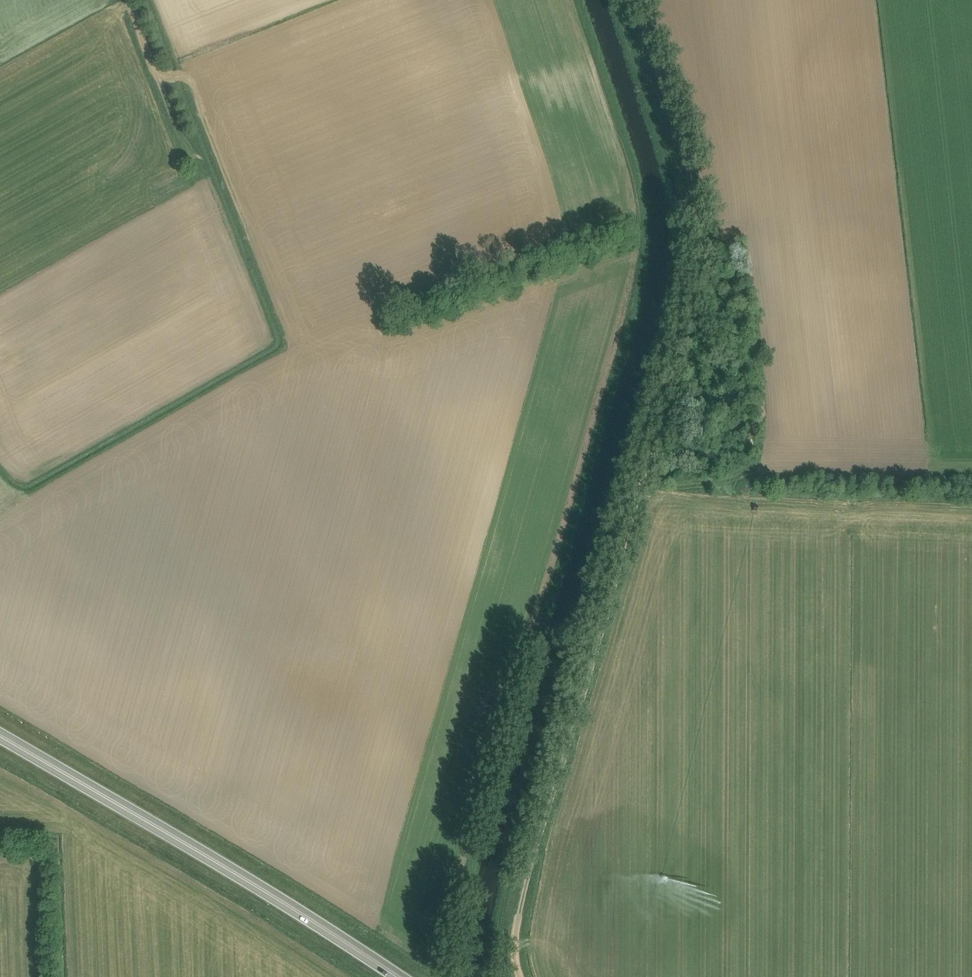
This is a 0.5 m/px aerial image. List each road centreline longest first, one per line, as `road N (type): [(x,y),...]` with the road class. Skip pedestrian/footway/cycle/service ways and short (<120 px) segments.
road 1 (track): [(520,915),(699,266),(686,156),(635,0)]
road 2 (primary): [(399,976),(0,737)]

